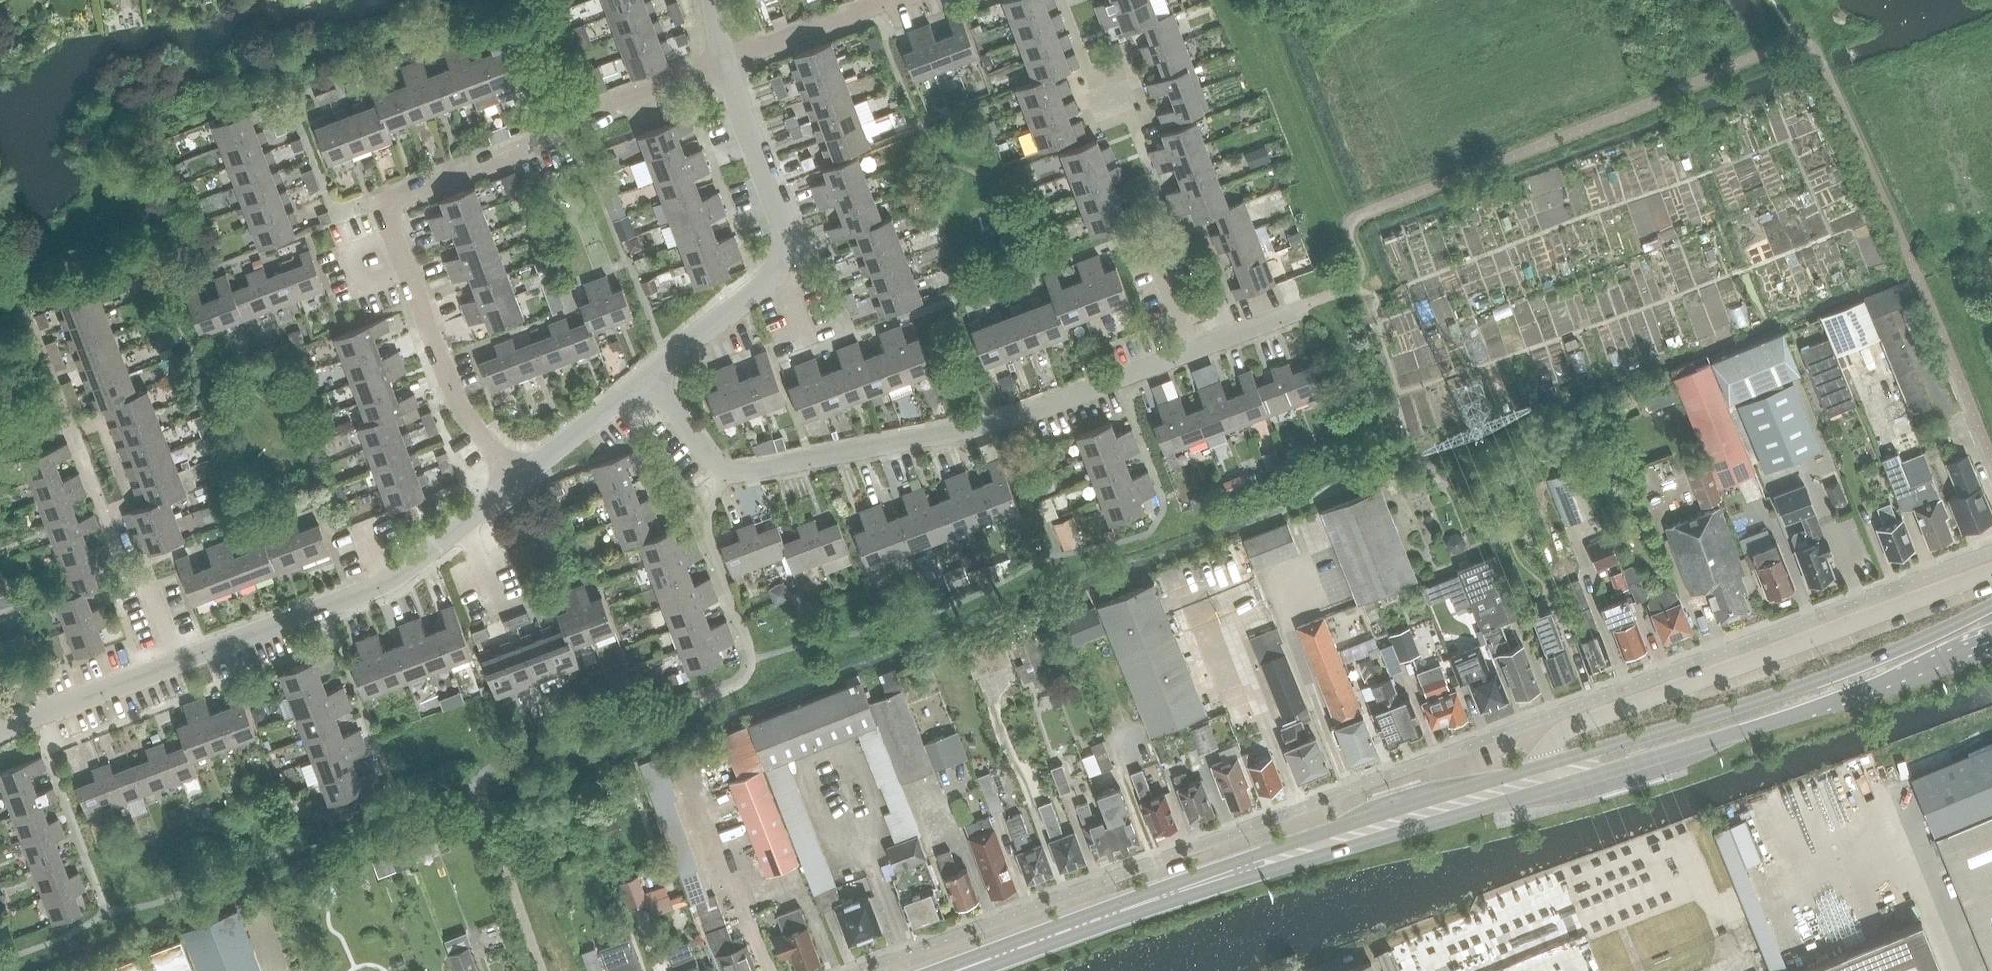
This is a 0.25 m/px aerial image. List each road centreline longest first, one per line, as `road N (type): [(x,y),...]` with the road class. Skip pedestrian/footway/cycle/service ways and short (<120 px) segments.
road 1 (residential): [(520,469),(482,438),(450,394),(391,244),(393,195),(725,61)]
road 2 (residential): [(642,373),(722,475),(1027,416),(1190,350)]
road 3 (residential): [(0,731),(391,582),(520,469)]
road 4 (residential): [(1991,572),(1565,729),(1551,746),(1549,763)]
road 5 (secondary): [(1991,603),(1845,669),(1549,763)]
road 6 (secondary): [(1559,787),(1789,717),(1991,641)]
road 7 (residential): [(642,373),(778,268),(781,212),(725,61)]
road 8 (secondary): [(1185,887),(1559,787)]
road 9 (secondary): [(1549,763),(1371,817),(1185,887)]
road 10 (secondary): [(957,970),(1185,887)]
road 11 (residential): [(725,61),(888,0)]
road 12 (residential): [(520,469),(642,373)]
road 13 (residential): [(1190,350),(1302,306)]

